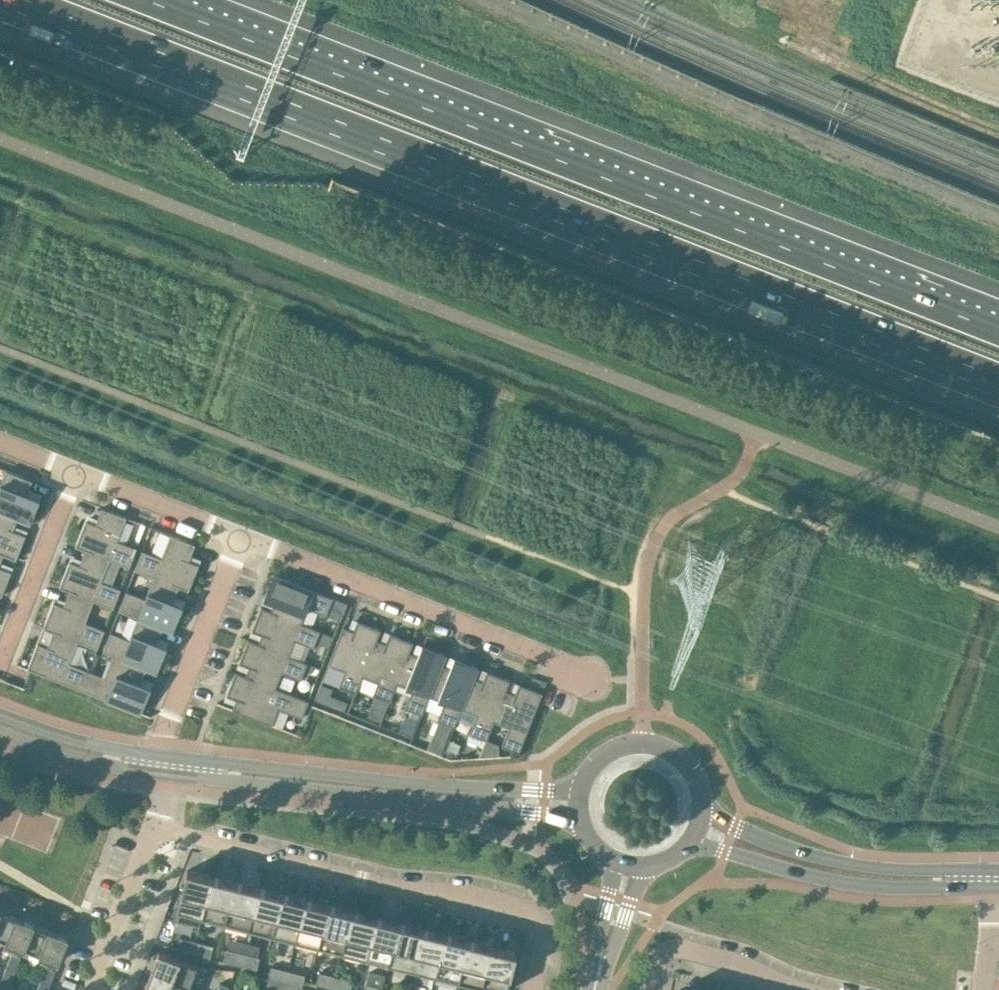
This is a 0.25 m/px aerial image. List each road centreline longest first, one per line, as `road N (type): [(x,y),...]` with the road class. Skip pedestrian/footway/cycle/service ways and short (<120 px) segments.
road 1 (motorway): [(9,0),(998,384)]
road 2 (motorway): [(998,331),(147,0)]
road 3 (residential): [(152,833),(384,893),(443,892),(544,912),(547,942)]
road 4 (tertiary): [(162,775),(581,817)]
road 5 (tertiary): [(581,789),(404,782),(162,756)]
road 6 (residential): [(240,537),(583,671)]
road 7 (tertiary): [(692,840),(853,885),(990,888)]
road 8 (tertiary): [(989,870),(855,864),(702,814)]
road 9 (residential): [(159,742),(240,537)]
road 10 (residential): [(0,659),(75,473)]
road 11 (residential): [(810,989),(674,939),(661,989)]
road 12 (tertiary): [(702,814),(692,769),(654,744),(604,755),(581,789)]
road 13 (residential): [(75,473),(240,537)]
road 14 (residential): [(88,989),(152,833)]
road 15 (tertiary): [(162,756),(0,713)]
road 16 (tertiary): [(0,732),(162,775)]

